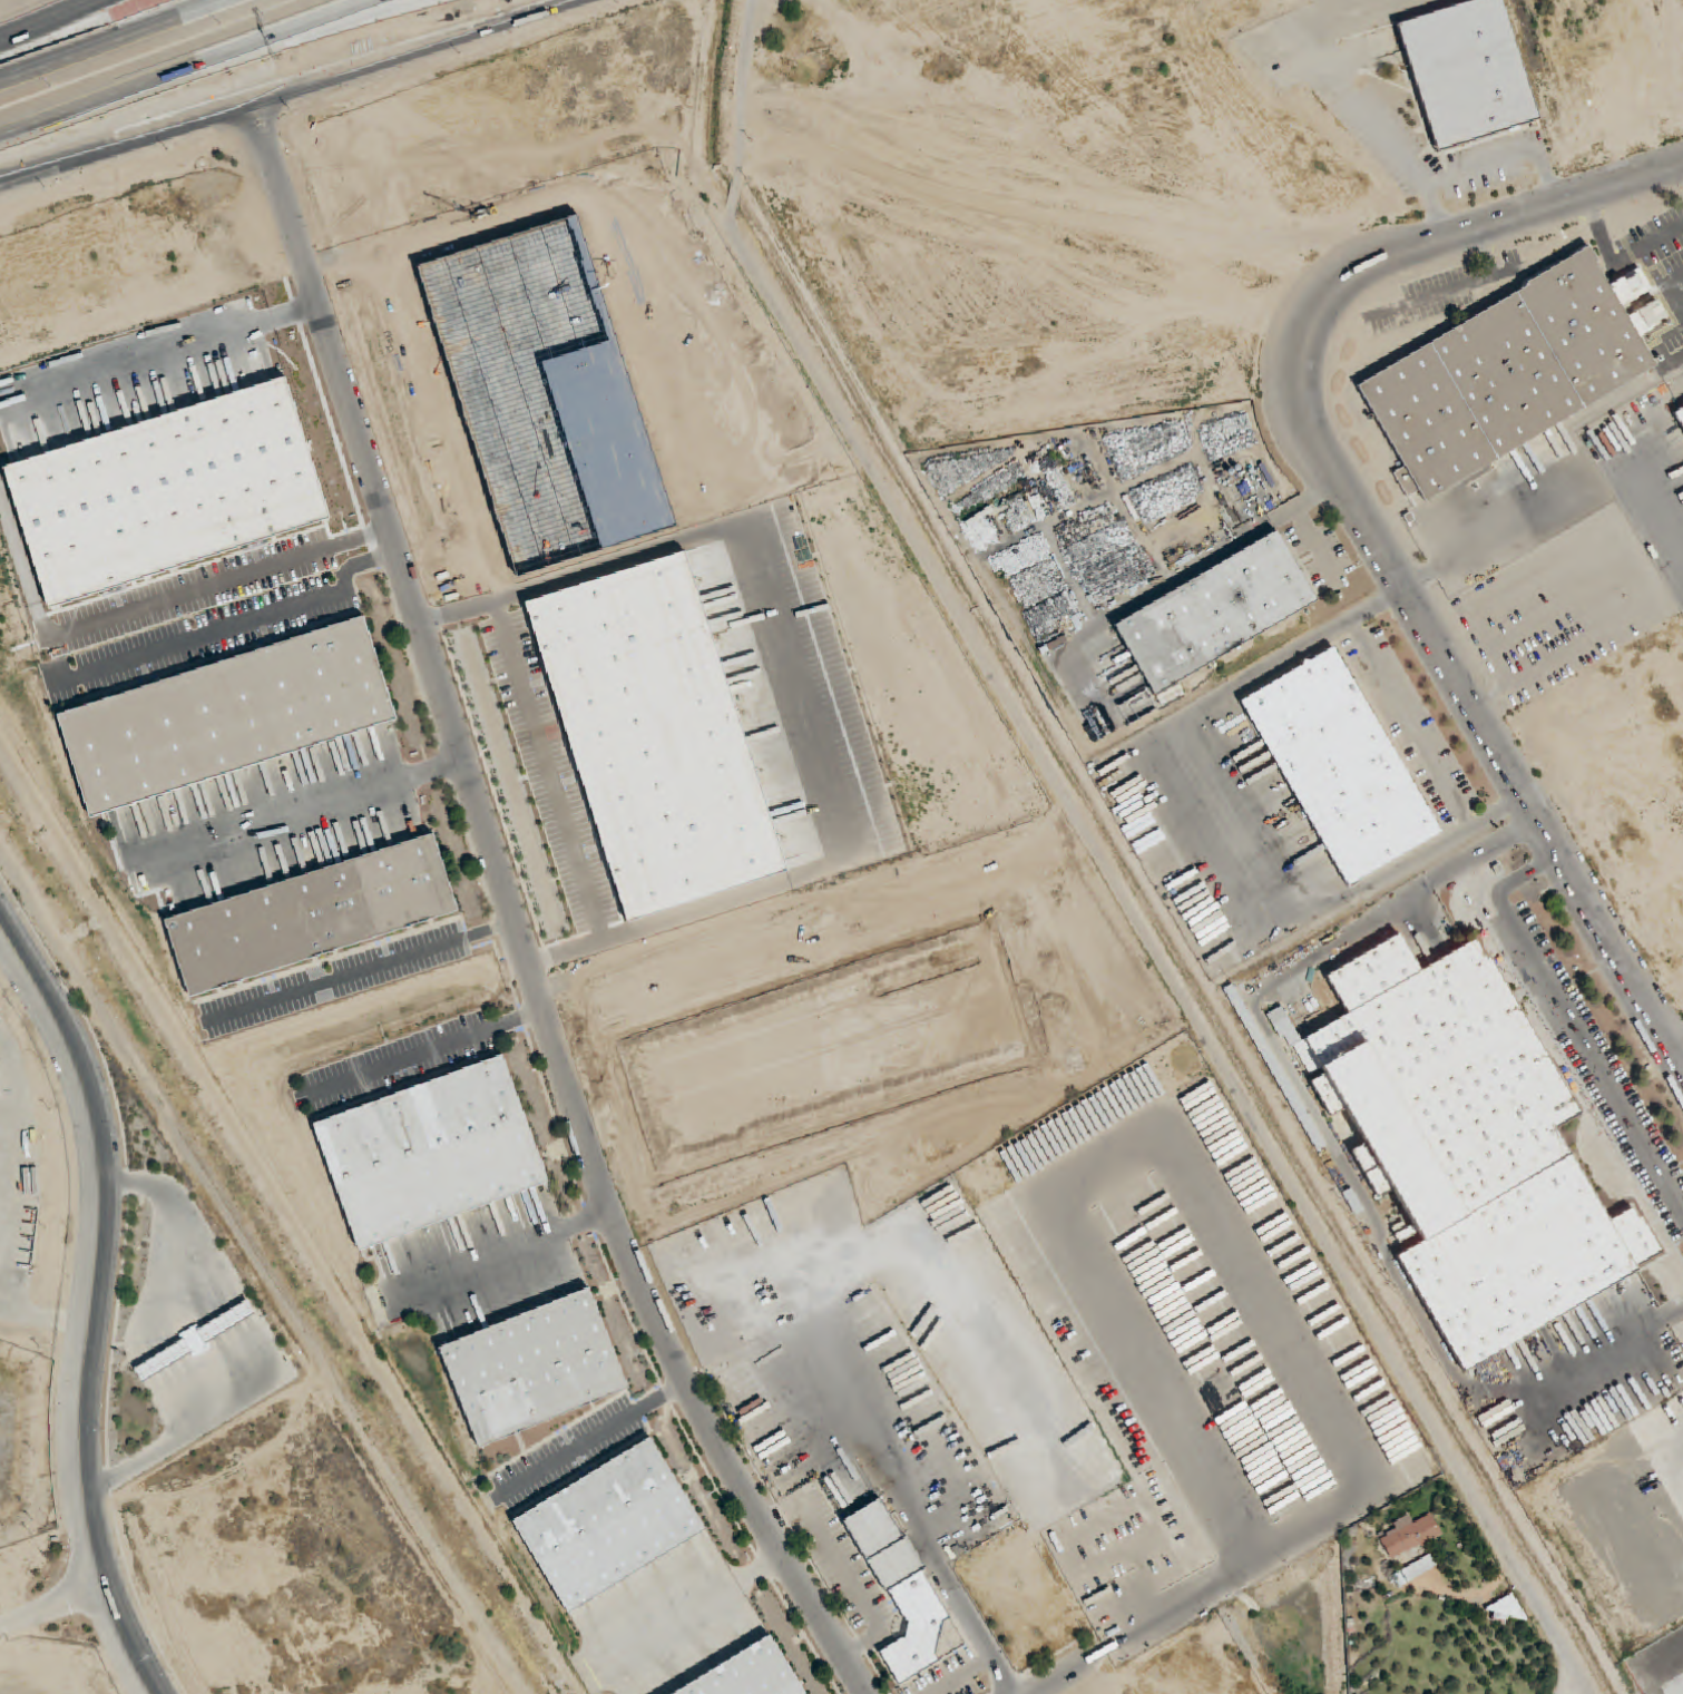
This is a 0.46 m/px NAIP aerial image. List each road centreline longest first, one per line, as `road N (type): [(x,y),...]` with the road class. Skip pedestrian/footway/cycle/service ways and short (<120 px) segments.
road 1 (residential): [(756,0),(733,231),(1590,1693)]
road 2 (residential): [(255,101),(625,1245),(699,1409),(868,1693)]
road 3 (residential): [(1682,164),(1351,271),(1308,317),(1294,383),(1315,440),(1682,1065)]
road 4 (primary): [(0,183),(425,45)]
road 5 (motorway): [(0,138),(398,0)]
road 6 (motorway): [(220,0),(0,82)]
road 7 (secondary): [(425,45),(563,0)]

